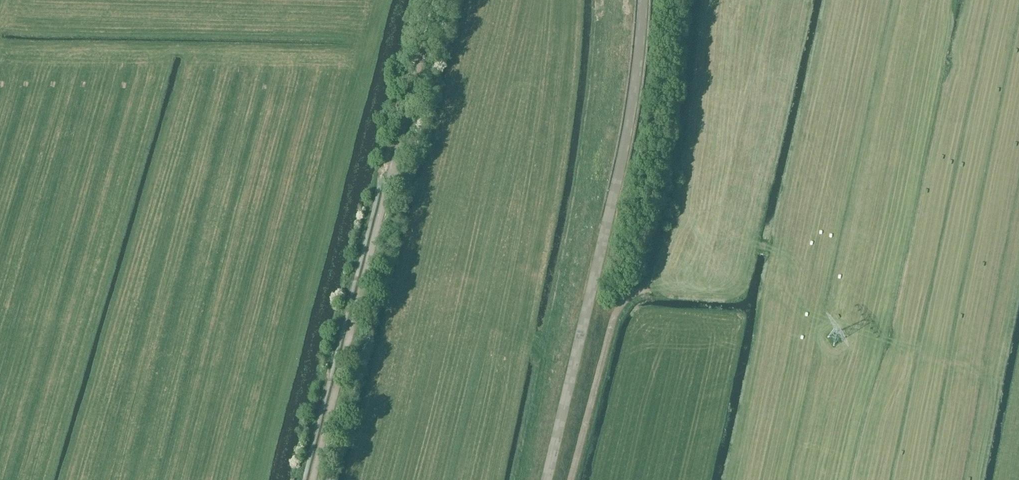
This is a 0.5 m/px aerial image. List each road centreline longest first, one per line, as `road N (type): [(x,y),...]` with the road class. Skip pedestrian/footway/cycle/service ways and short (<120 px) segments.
road 1 (unclassified): [(303,479),(433,0)]
road 2 (unclassified): [(545,479),(636,88),(643,0)]

